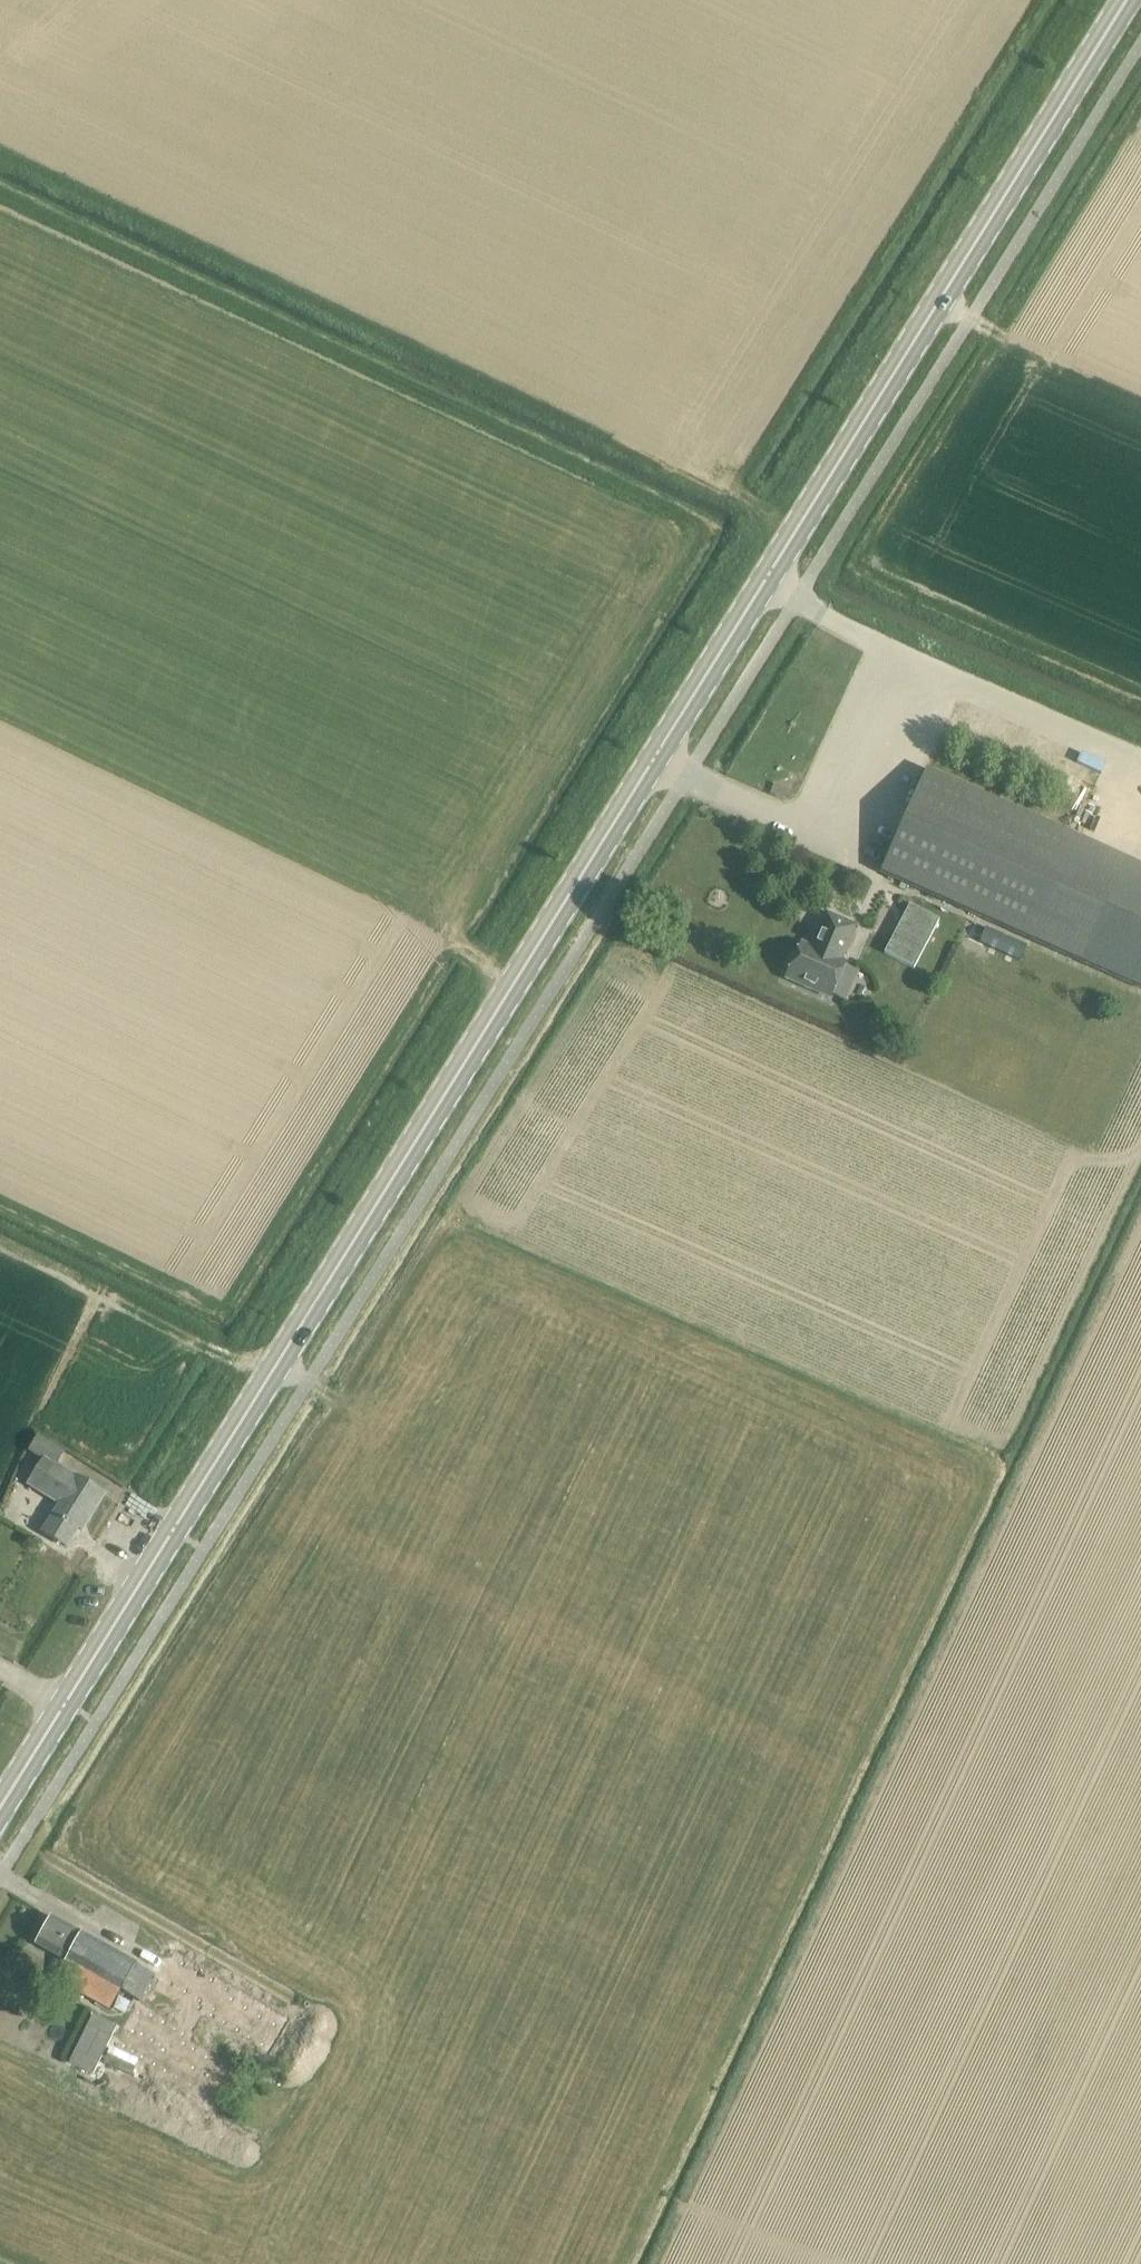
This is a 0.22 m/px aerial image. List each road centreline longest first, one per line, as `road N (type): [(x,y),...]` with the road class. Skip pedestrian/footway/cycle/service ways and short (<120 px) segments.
road 1 (primary): [(0,1816),(1127,0)]

